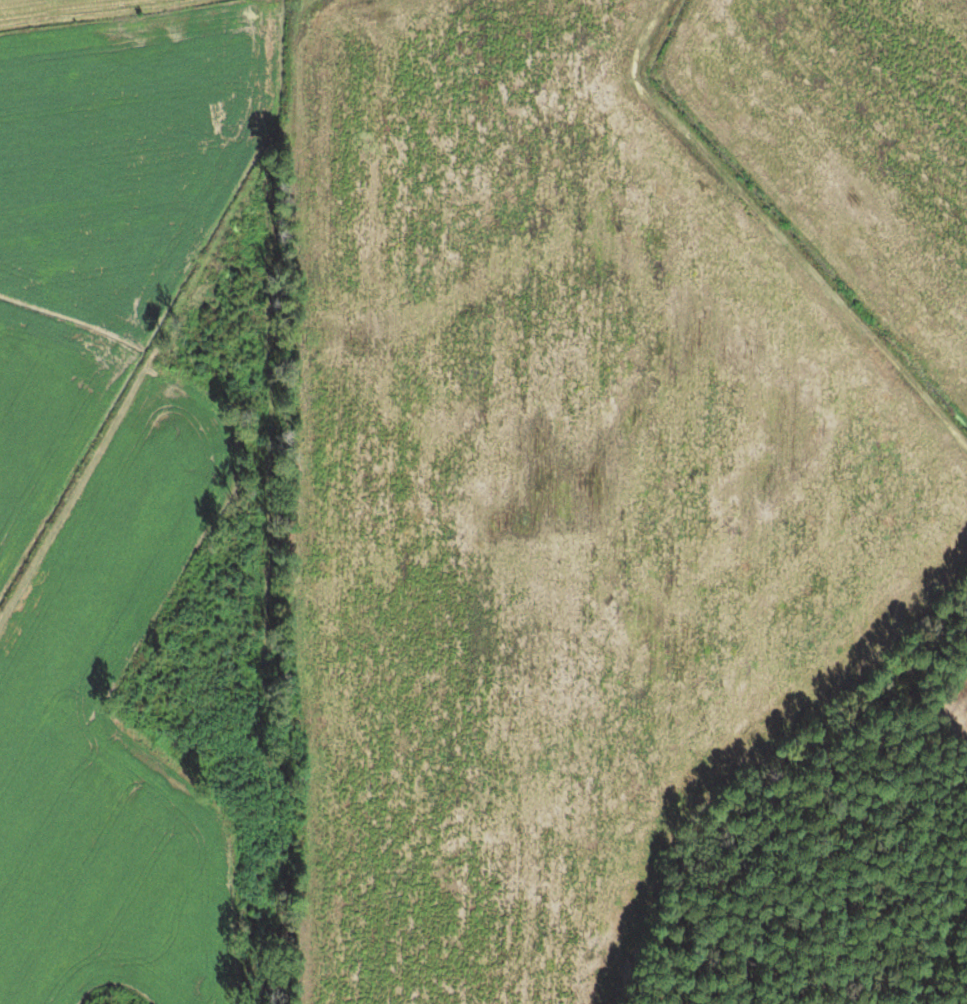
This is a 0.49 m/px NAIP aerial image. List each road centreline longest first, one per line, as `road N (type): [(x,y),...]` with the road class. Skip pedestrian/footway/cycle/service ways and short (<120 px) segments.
road 1 (track): [(966,454),(688,149),(635,67),(668,0)]

